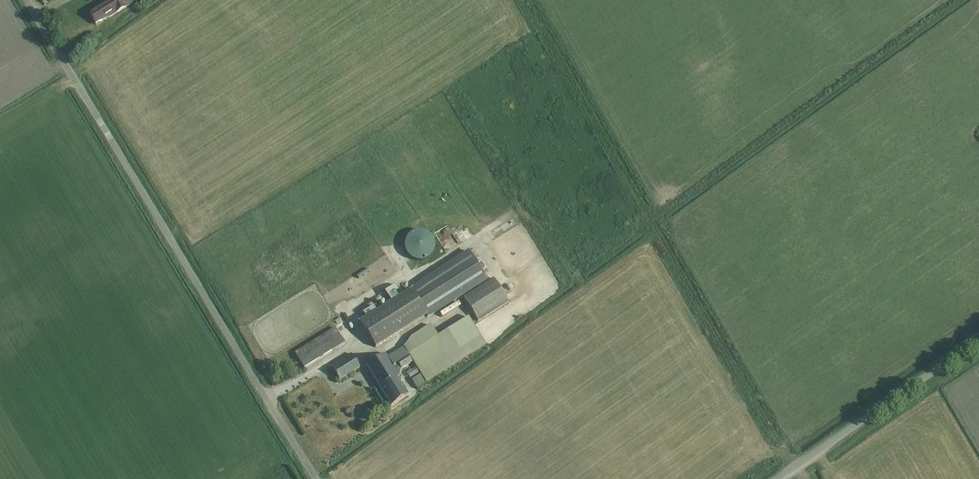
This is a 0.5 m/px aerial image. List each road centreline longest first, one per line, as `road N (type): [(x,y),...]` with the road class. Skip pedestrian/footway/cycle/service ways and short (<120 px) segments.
road 1 (unclassified): [(316,478),(26,0)]
road 2 (unclassified): [(781,478),(978,341)]

